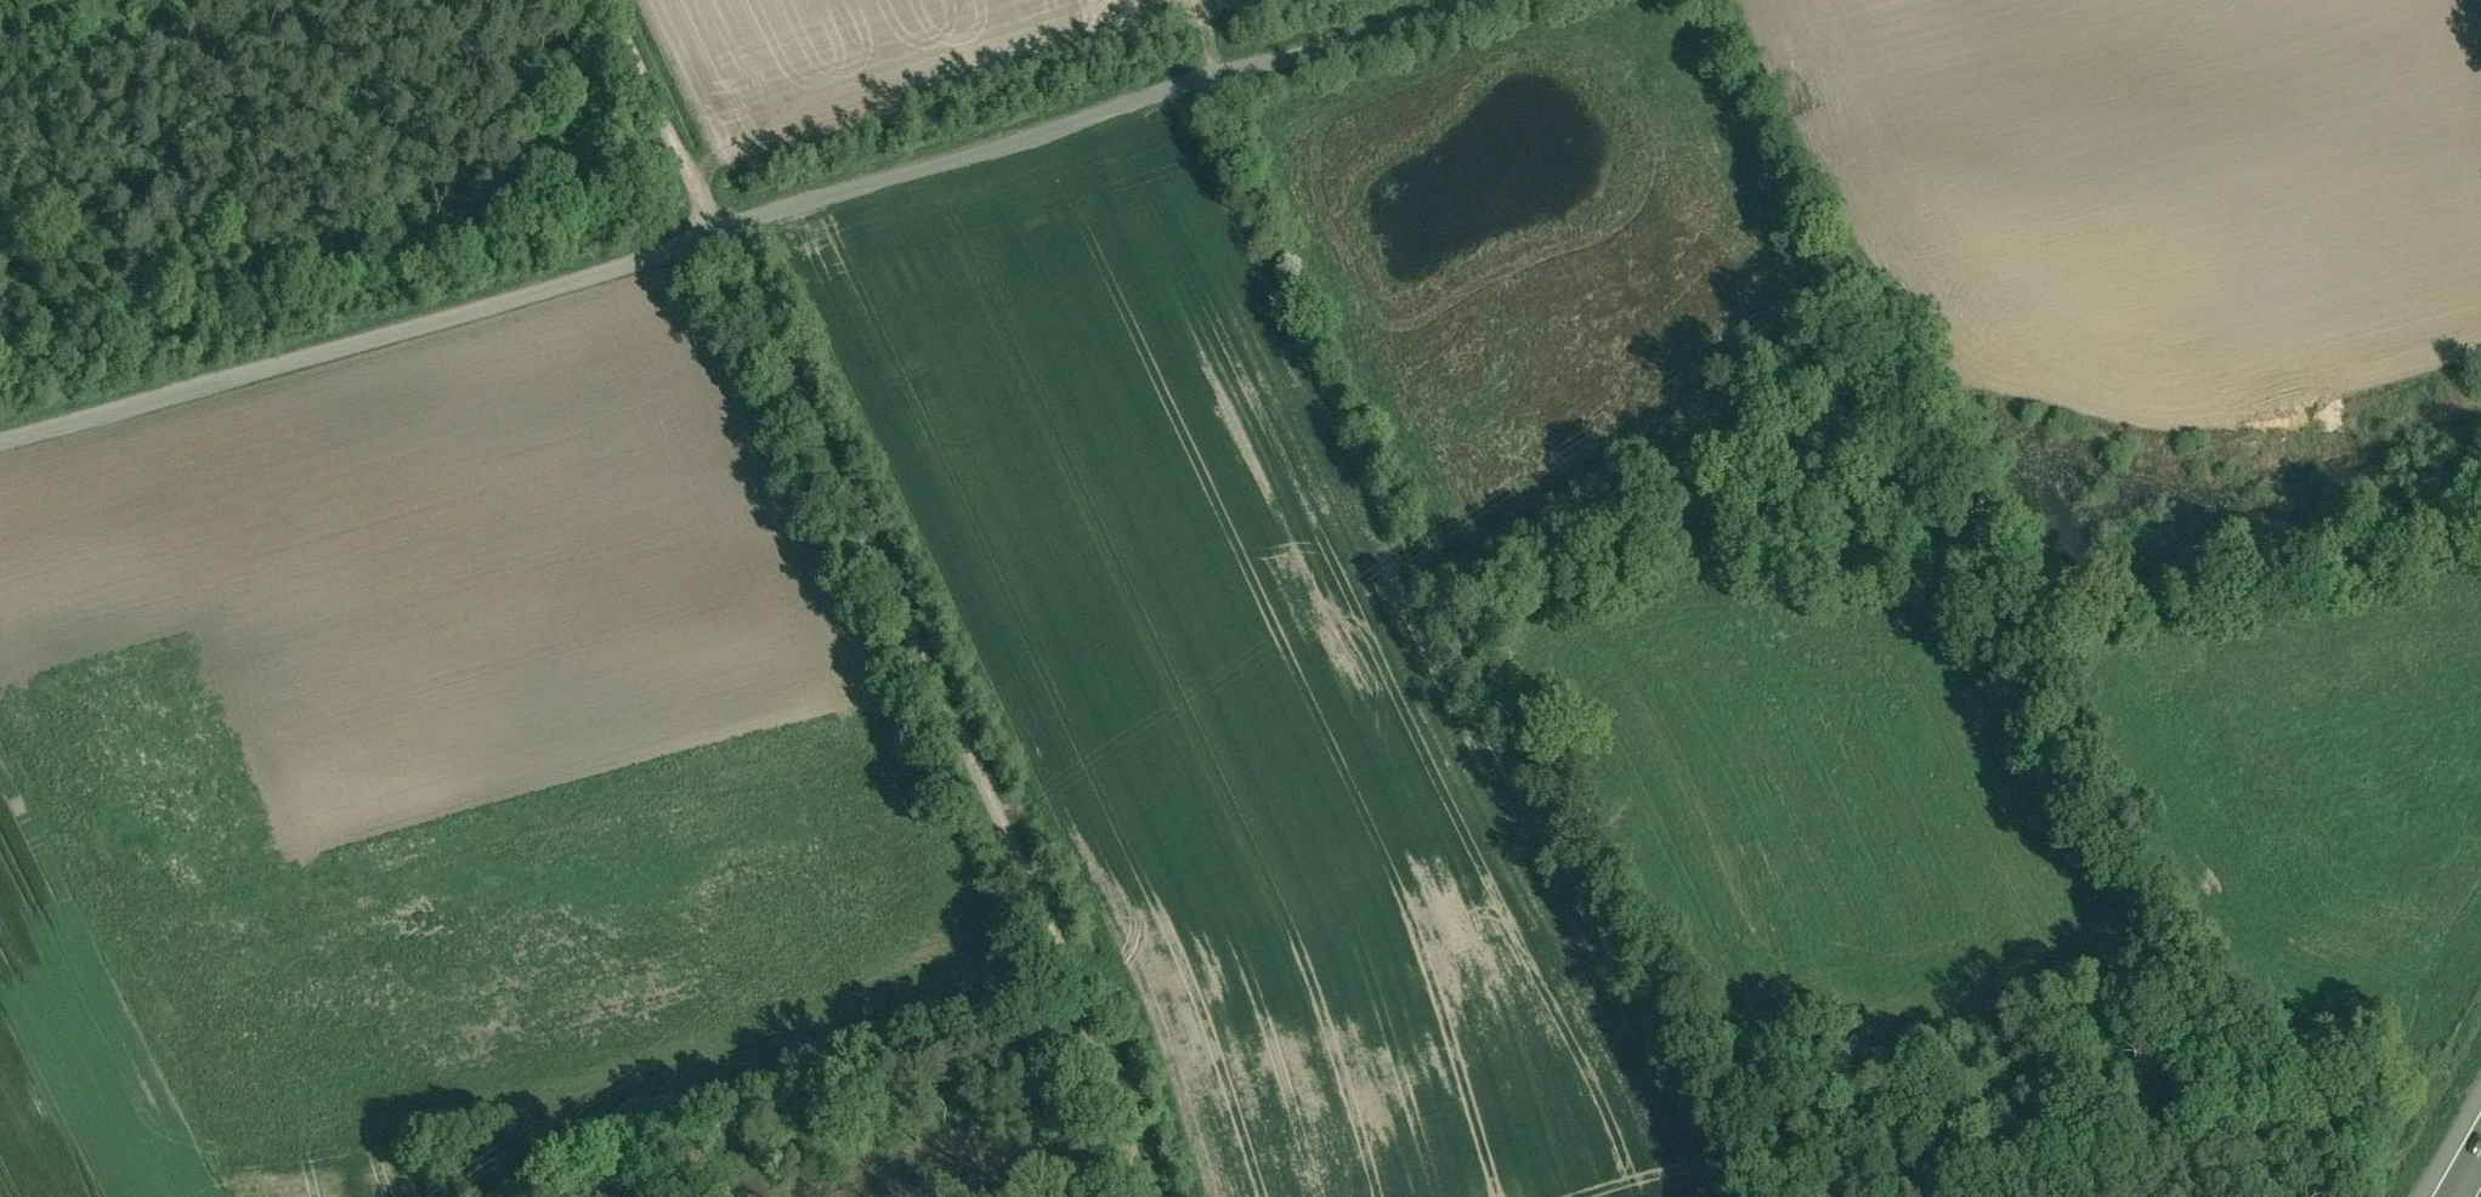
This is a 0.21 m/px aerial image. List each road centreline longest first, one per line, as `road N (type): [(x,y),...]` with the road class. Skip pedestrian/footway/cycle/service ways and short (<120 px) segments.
road 1 (track): [(1530,0),(0,443)]
road 2 (track): [(1153,1196),(1118,1080),(1060,938),(614,0)]
road 3 (track): [(1886,1196),(2367,1066)]

